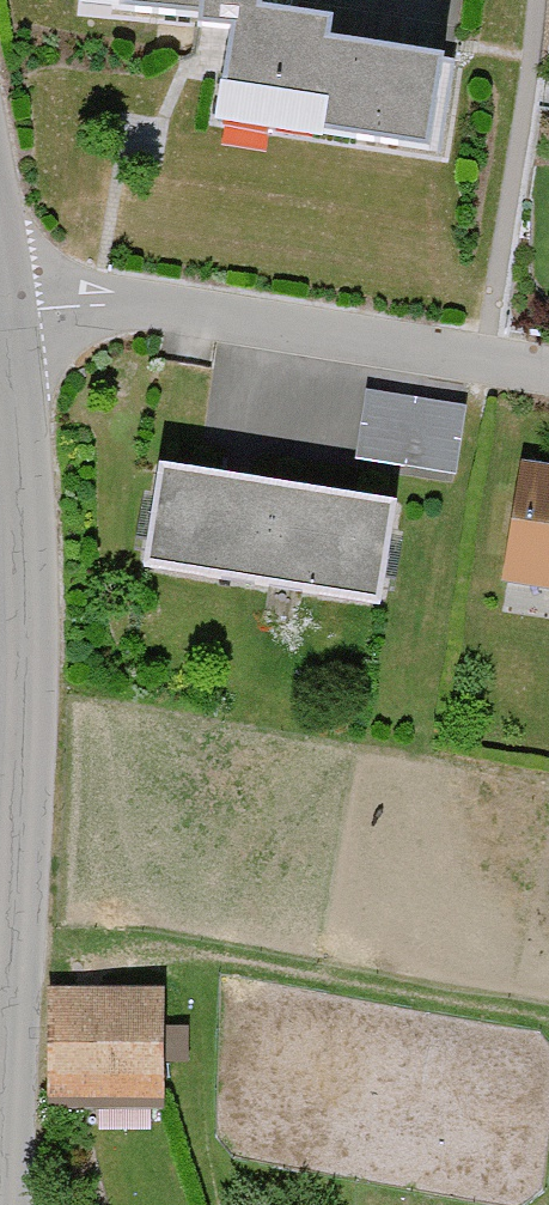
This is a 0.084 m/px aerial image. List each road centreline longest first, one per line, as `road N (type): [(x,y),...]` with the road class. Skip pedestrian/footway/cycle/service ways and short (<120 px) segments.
road 1 (tertiary): [(0,970),(19,497),(7,312)]
road 2 (track): [(217,1204),(197,1142),(200,961),(231,959),(548,1017)]
road 3 (residential): [(7,312),(173,316),(548,377)]

